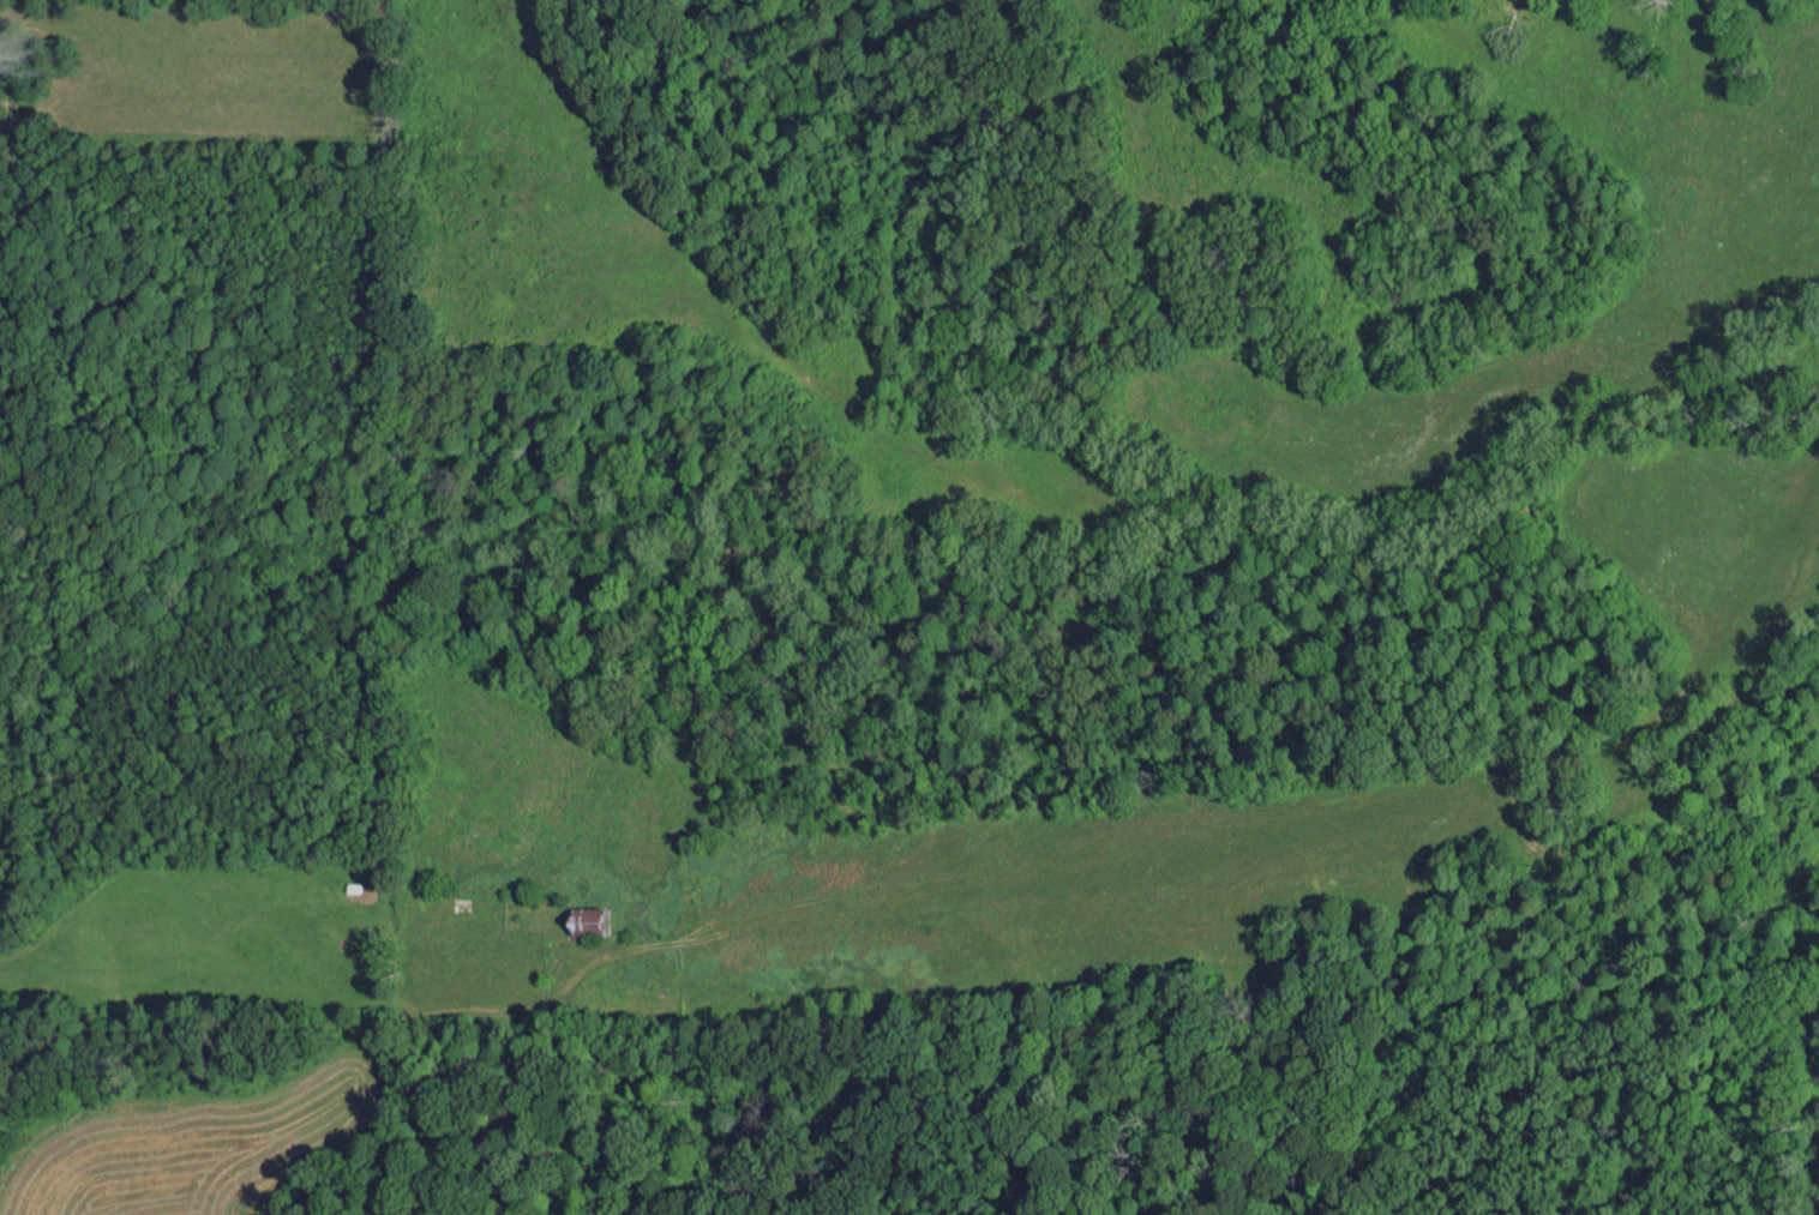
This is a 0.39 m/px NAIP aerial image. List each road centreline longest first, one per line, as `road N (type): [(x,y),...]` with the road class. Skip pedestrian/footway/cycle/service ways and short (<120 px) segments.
road 1 (residential): [(0,1044),(482,1031)]

